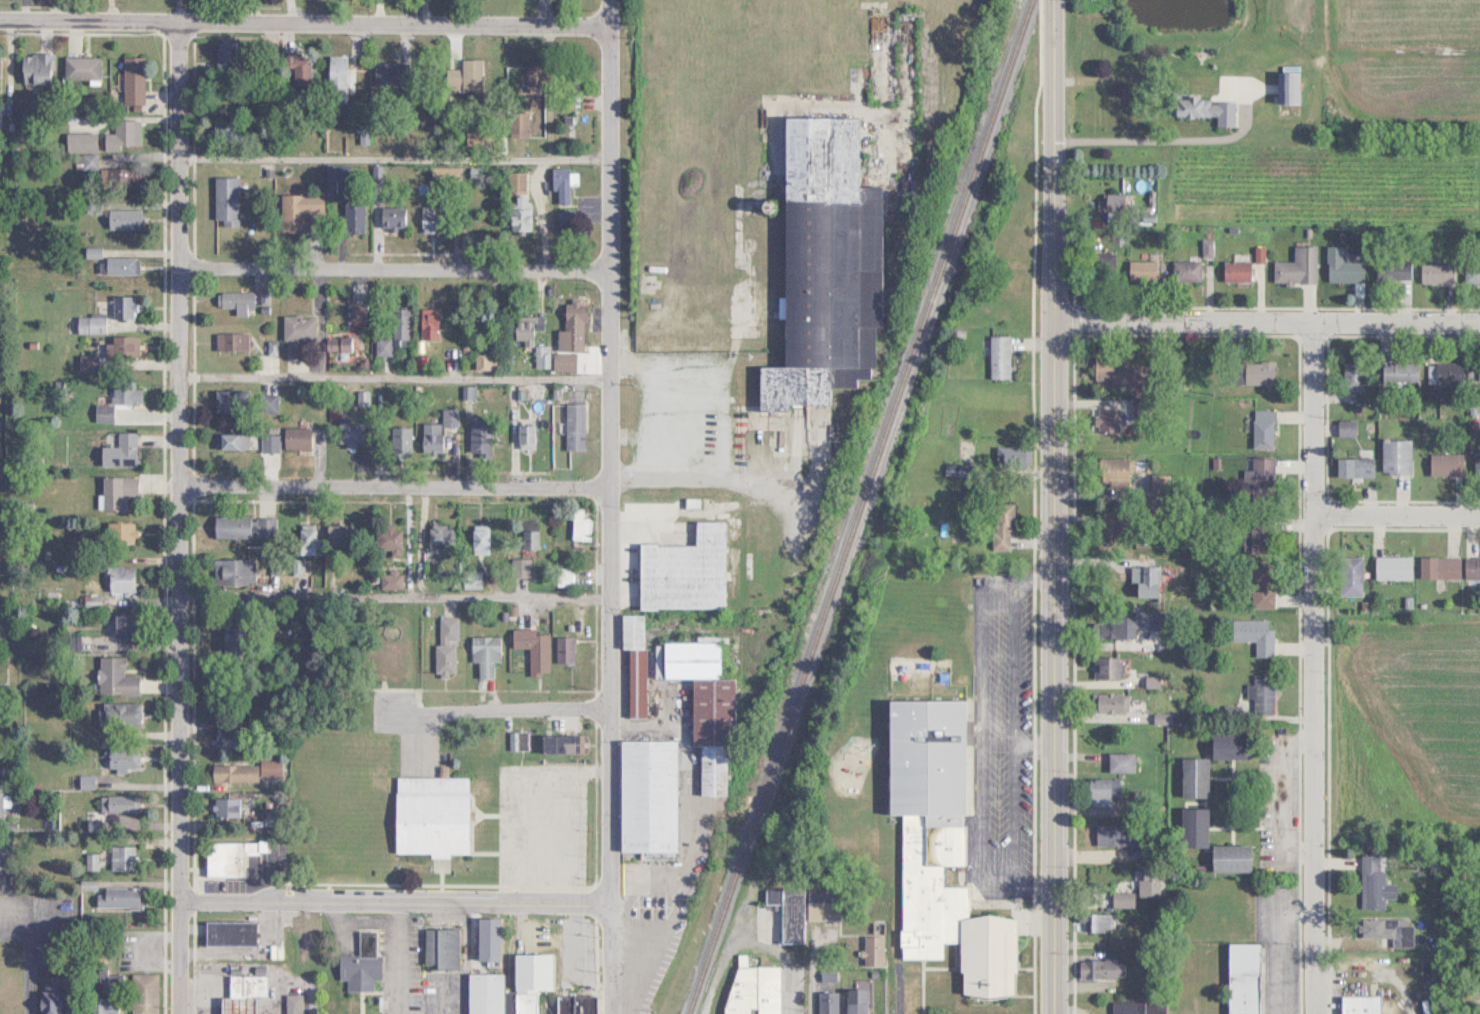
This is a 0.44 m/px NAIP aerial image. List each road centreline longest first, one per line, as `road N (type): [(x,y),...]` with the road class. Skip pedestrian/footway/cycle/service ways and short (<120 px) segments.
road 1 (tertiary): [(1051,1013),(1050,0)]
road 2 (residential): [(175,1013),(172,32)]
road 3 (residential): [(606,1013),(604,67),(597,43)]
road 4 (residential): [(1314,1013),(1309,334)]
road 5 (residential): [(597,43),(571,36),(0,24)]
road 6 (residential): [(605,497),(173,495)]
road 7 (residential): [(1479,334),(1050,331)]
road 8 (residential): [(176,901),(605,903)]
road 9 (residential): [(602,281),(175,277)]
road 10 (residential): [(1311,525),(1479,526)]
road 11 (residential): [(605,715),(458,717)]

